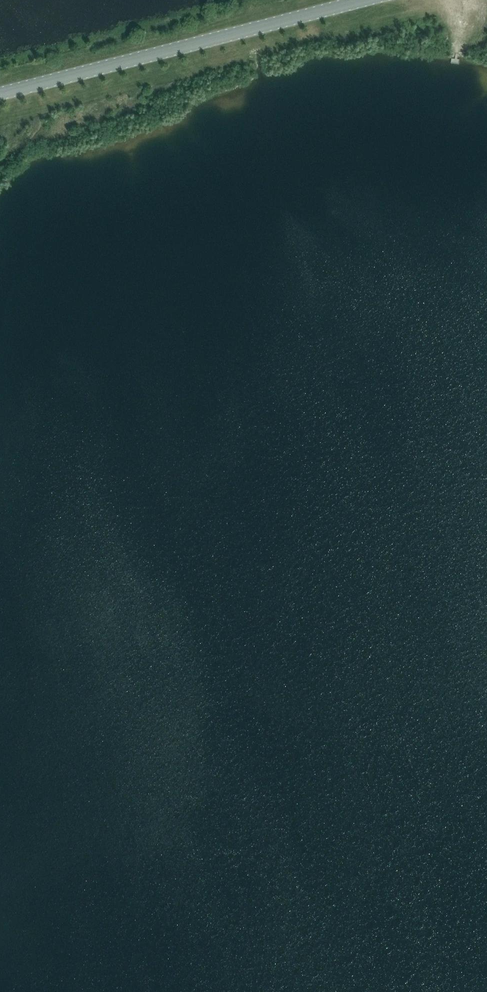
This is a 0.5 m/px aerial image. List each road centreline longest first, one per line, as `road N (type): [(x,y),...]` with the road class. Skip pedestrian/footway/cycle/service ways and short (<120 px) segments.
road 1 (unclassified): [(361,0),(0,92)]

